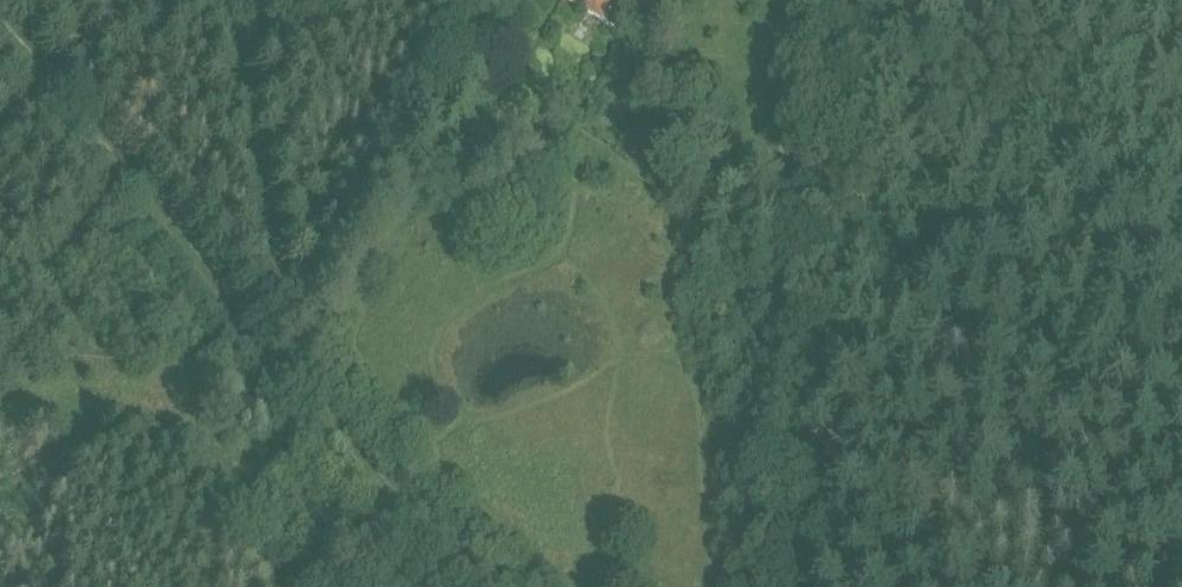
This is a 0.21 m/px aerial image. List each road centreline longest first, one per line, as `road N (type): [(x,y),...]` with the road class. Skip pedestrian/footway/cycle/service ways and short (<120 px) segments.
road 1 (track): [(0,18),(480,586)]

